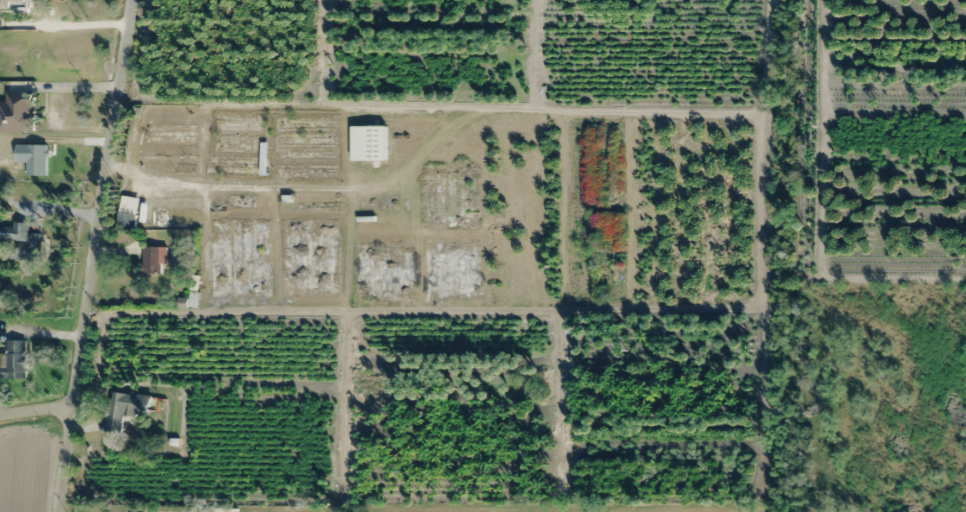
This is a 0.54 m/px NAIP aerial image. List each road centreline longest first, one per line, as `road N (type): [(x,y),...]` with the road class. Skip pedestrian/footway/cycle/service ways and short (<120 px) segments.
road 1 (residential): [(128,0),(53,511)]

